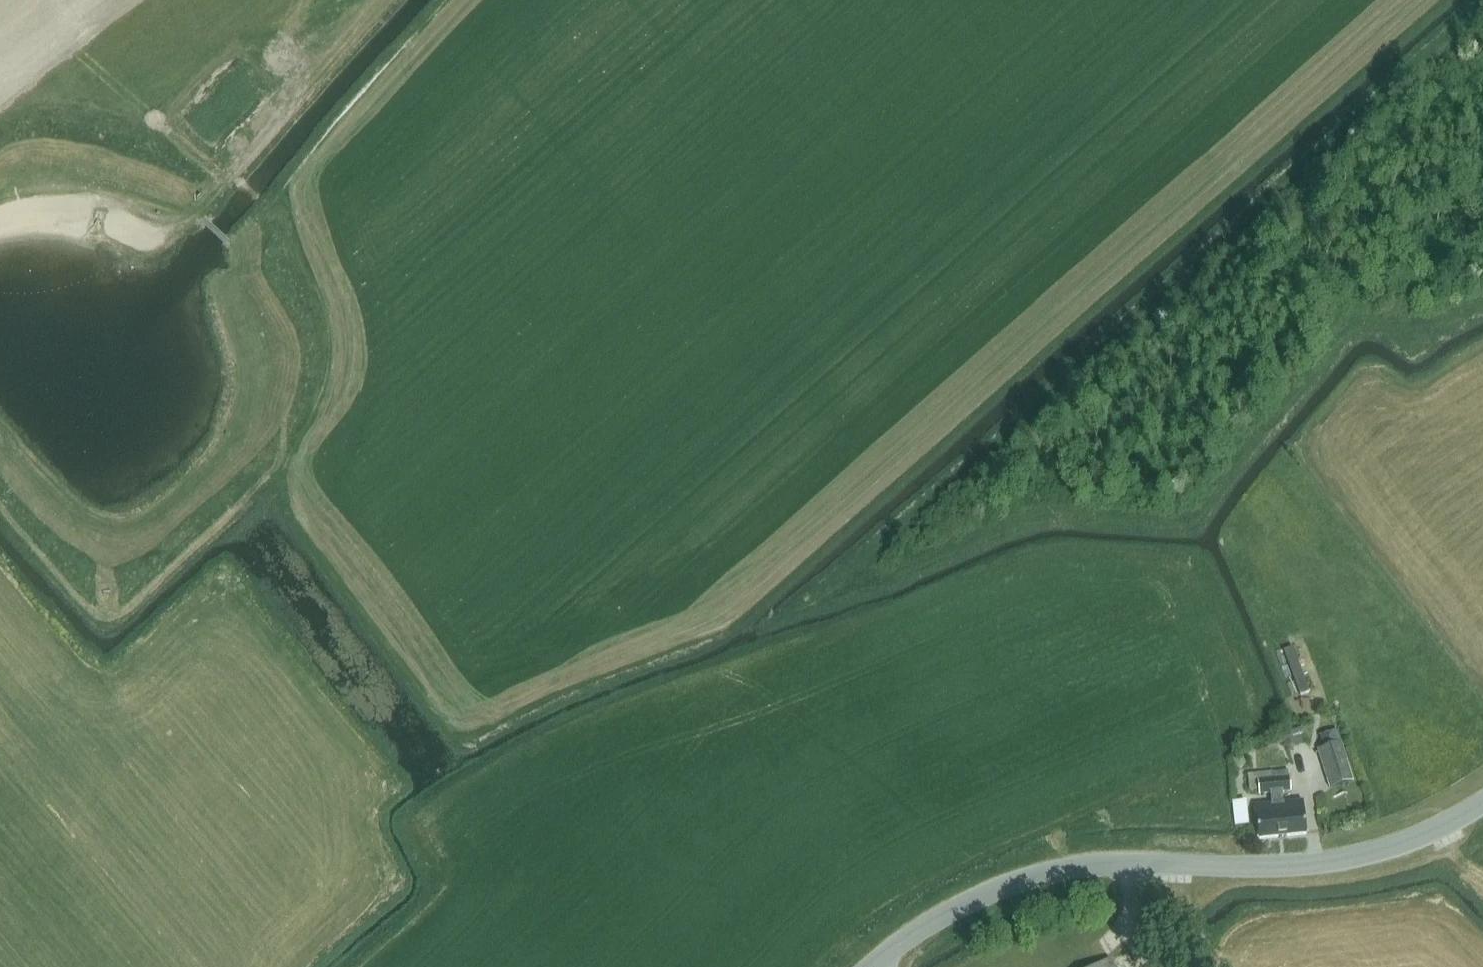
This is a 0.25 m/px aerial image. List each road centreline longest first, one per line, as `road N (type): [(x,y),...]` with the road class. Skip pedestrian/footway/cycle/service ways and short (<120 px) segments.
road 1 (tertiary): [(890,966),(916,944),(998,900),(1082,873),(1332,871),(1416,852),(1482,819)]

